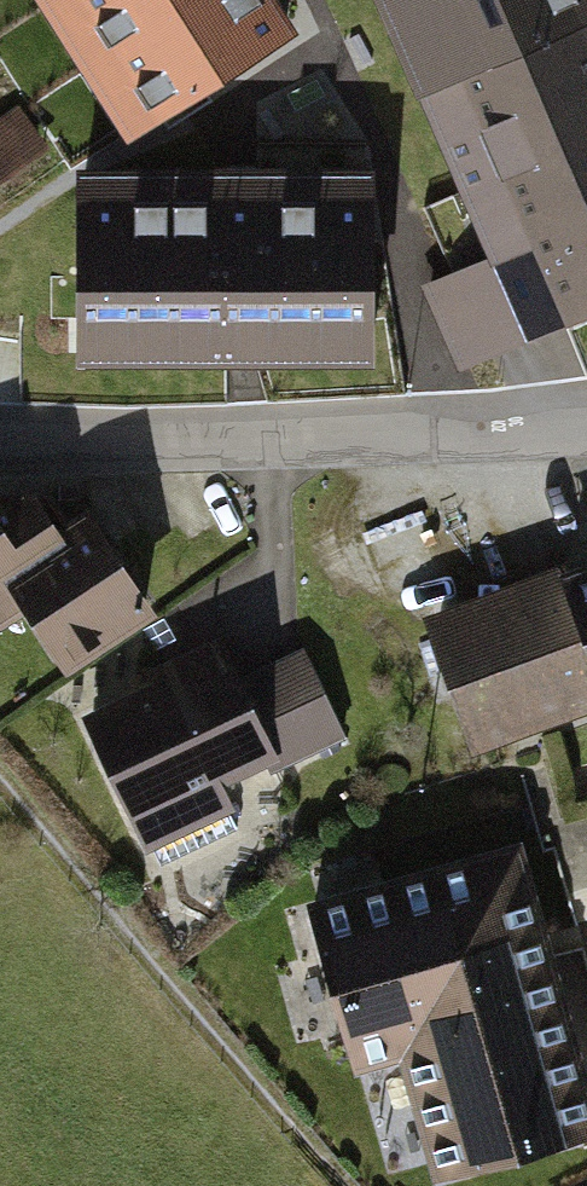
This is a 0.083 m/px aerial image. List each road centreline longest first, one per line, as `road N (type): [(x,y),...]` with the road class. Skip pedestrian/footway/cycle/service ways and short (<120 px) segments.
road 1 (residential): [(586,425),(0,443)]

